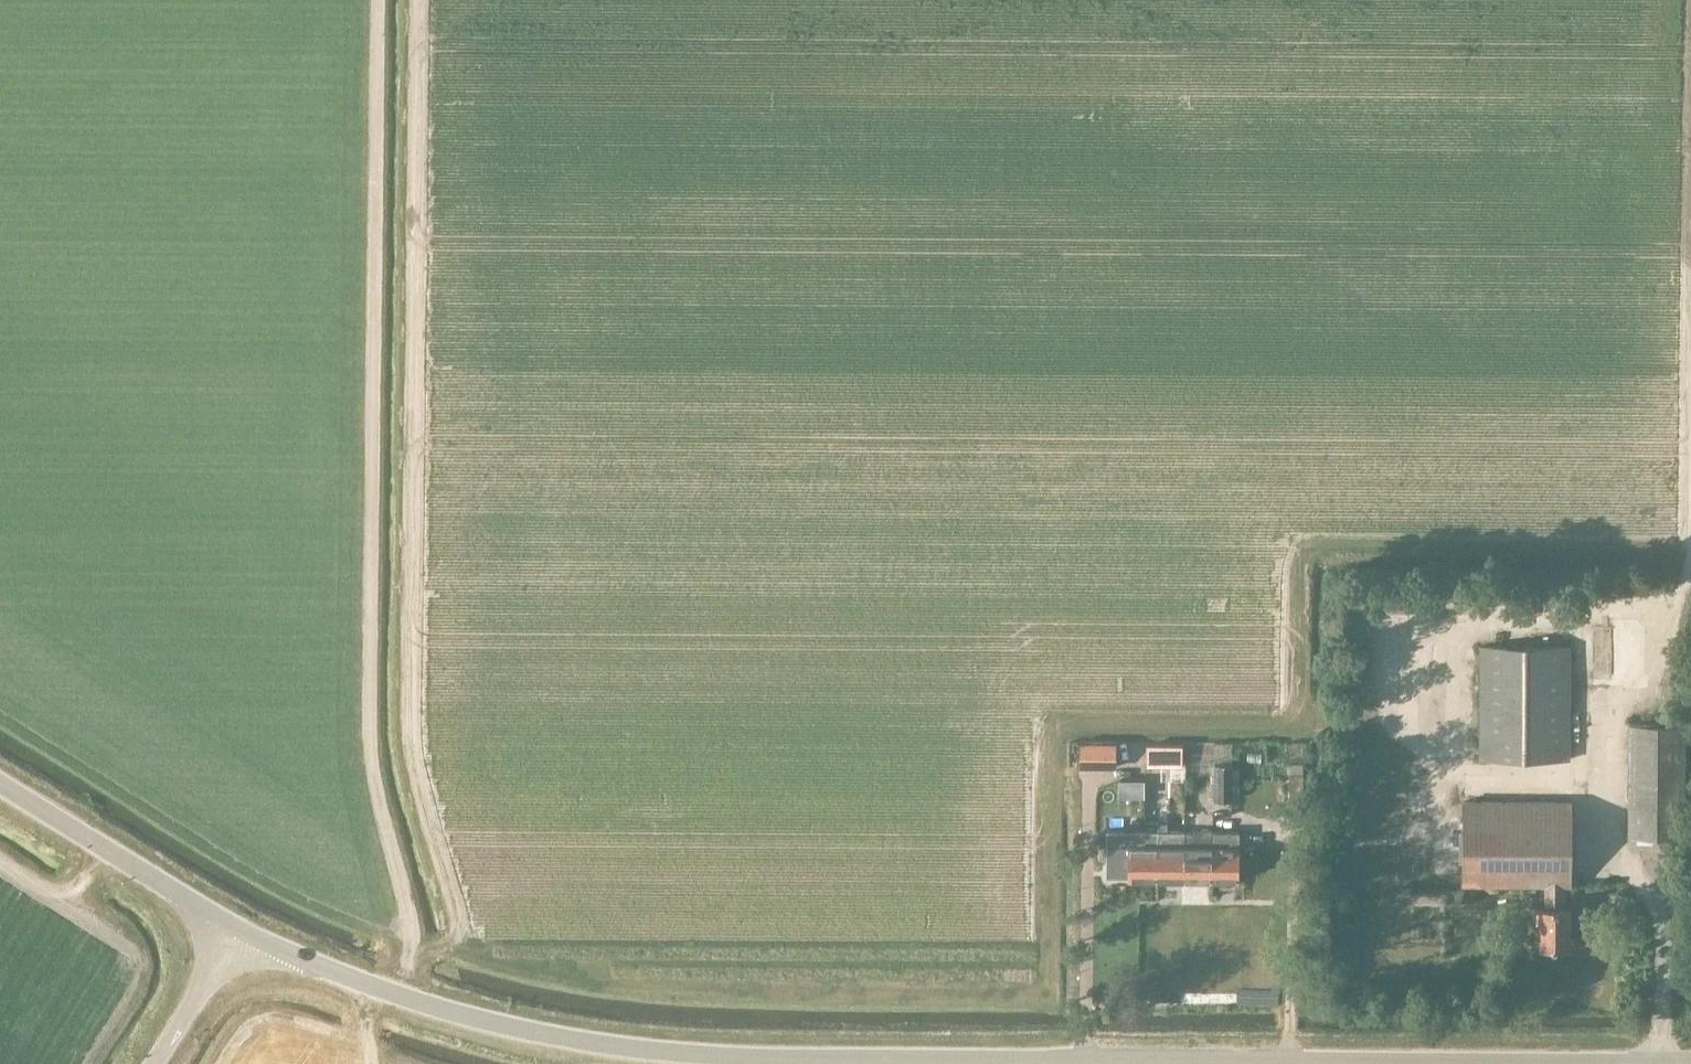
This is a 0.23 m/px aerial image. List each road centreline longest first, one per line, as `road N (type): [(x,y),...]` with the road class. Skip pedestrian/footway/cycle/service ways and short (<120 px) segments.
road 1 (unclassified): [(1690,1062),(642,1049),(469,1017),(239,930)]
road 2 (unclassified): [(239,930),(0,782)]
road 3 (unclassified): [(152,1063),(239,930)]

